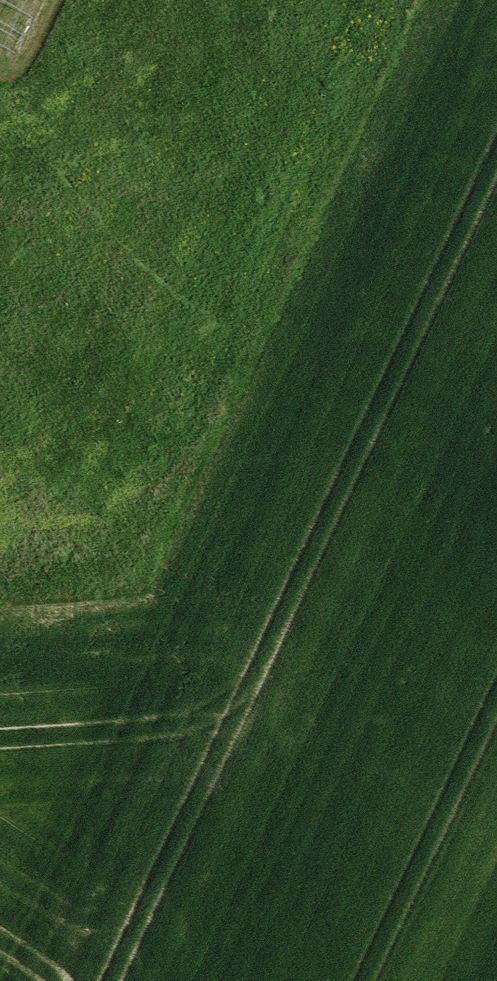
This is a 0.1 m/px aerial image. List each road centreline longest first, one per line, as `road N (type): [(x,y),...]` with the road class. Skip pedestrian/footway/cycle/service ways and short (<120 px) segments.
road 1 (track): [(496,619),(242,326),(410,0)]
road 2 (track): [(242,326),(116,555),(72,592),(0,612)]

